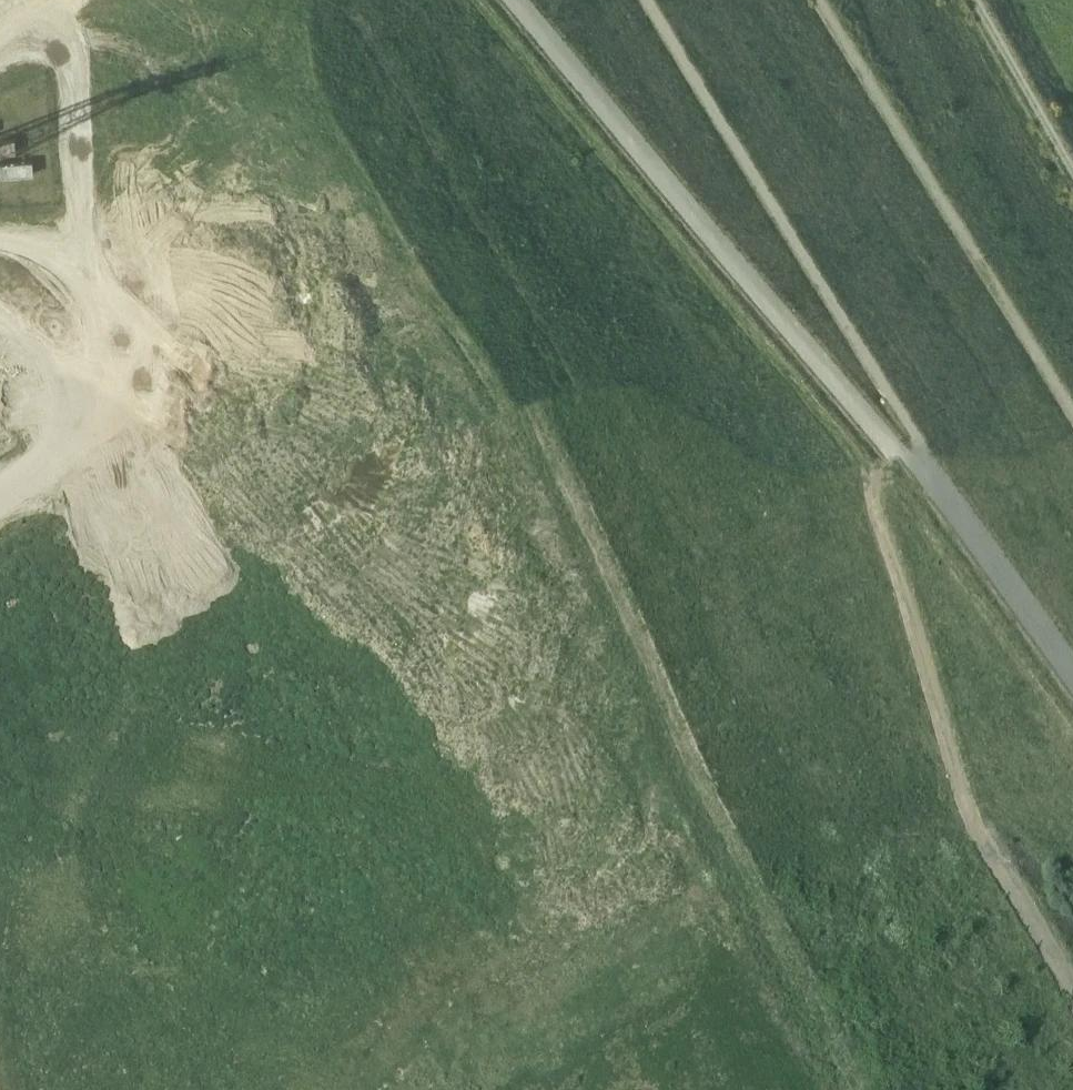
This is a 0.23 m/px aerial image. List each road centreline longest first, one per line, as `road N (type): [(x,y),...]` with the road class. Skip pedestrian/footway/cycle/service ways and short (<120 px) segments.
road 1 (track): [(355,0),(382,80),(431,169),(757,513),(992,829),(1070,1089)]
road 2 (track): [(0,650),(123,701),(174,760),(532,896),(755,1037)]
road 3 (track): [(628,829),(379,597),(250,458),(158,324),(102,223)]
road 4 (track): [(102,223),(81,133),(73,0)]
road 5 (track): [(981,0),(1072,157)]

